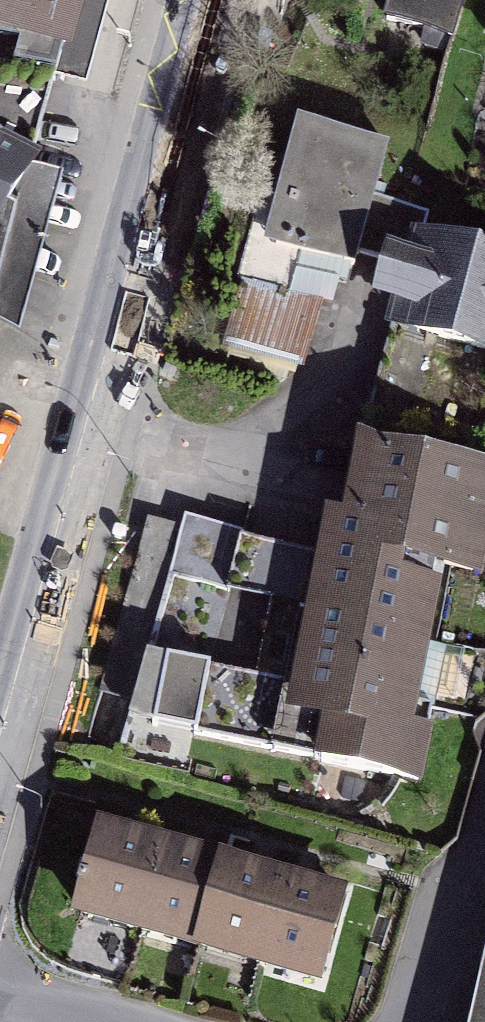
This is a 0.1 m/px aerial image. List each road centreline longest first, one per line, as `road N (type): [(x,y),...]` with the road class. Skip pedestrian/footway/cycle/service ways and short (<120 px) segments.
road 1 (tertiary): [(0,742),(207,0)]
road 2 (residential): [(436,1021),(484,827)]
road 3 (residential): [(0,985),(122,1021)]

